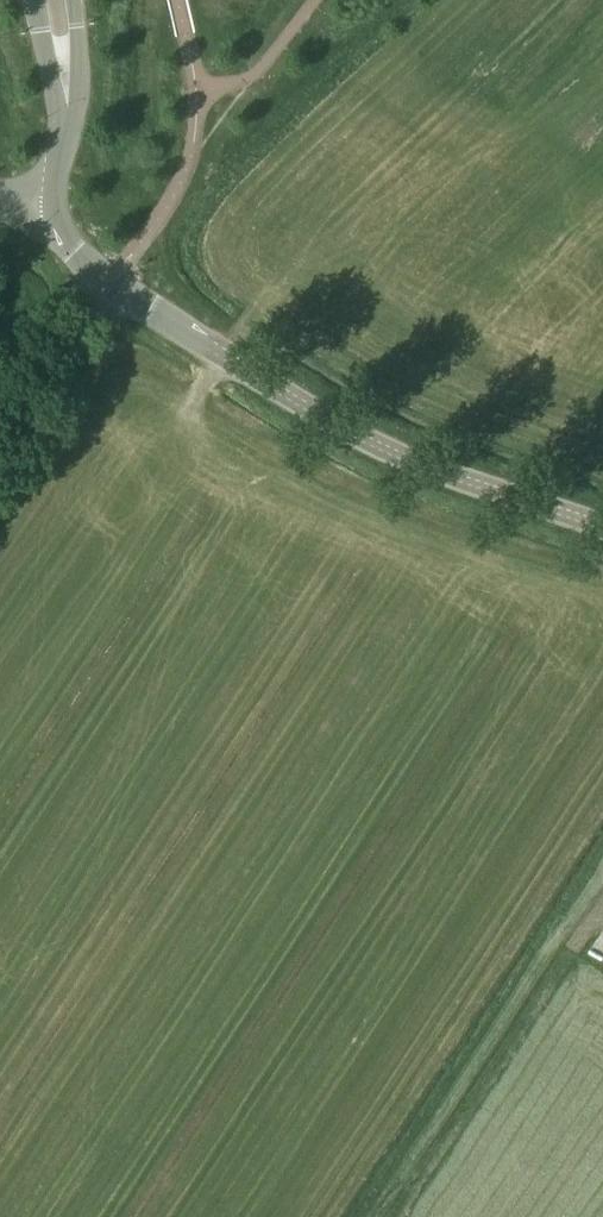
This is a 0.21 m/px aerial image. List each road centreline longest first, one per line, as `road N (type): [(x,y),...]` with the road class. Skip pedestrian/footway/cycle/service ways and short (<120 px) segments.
road 1 (tertiary): [(111,283),(313,409),(451,477),(602,527)]
road 2 (unclassified): [(0,442),(111,283)]
road 3 (tertiary): [(34,0),(65,131)]
road 4 (tertiary): [(65,131),(78,79),(74,0)]

